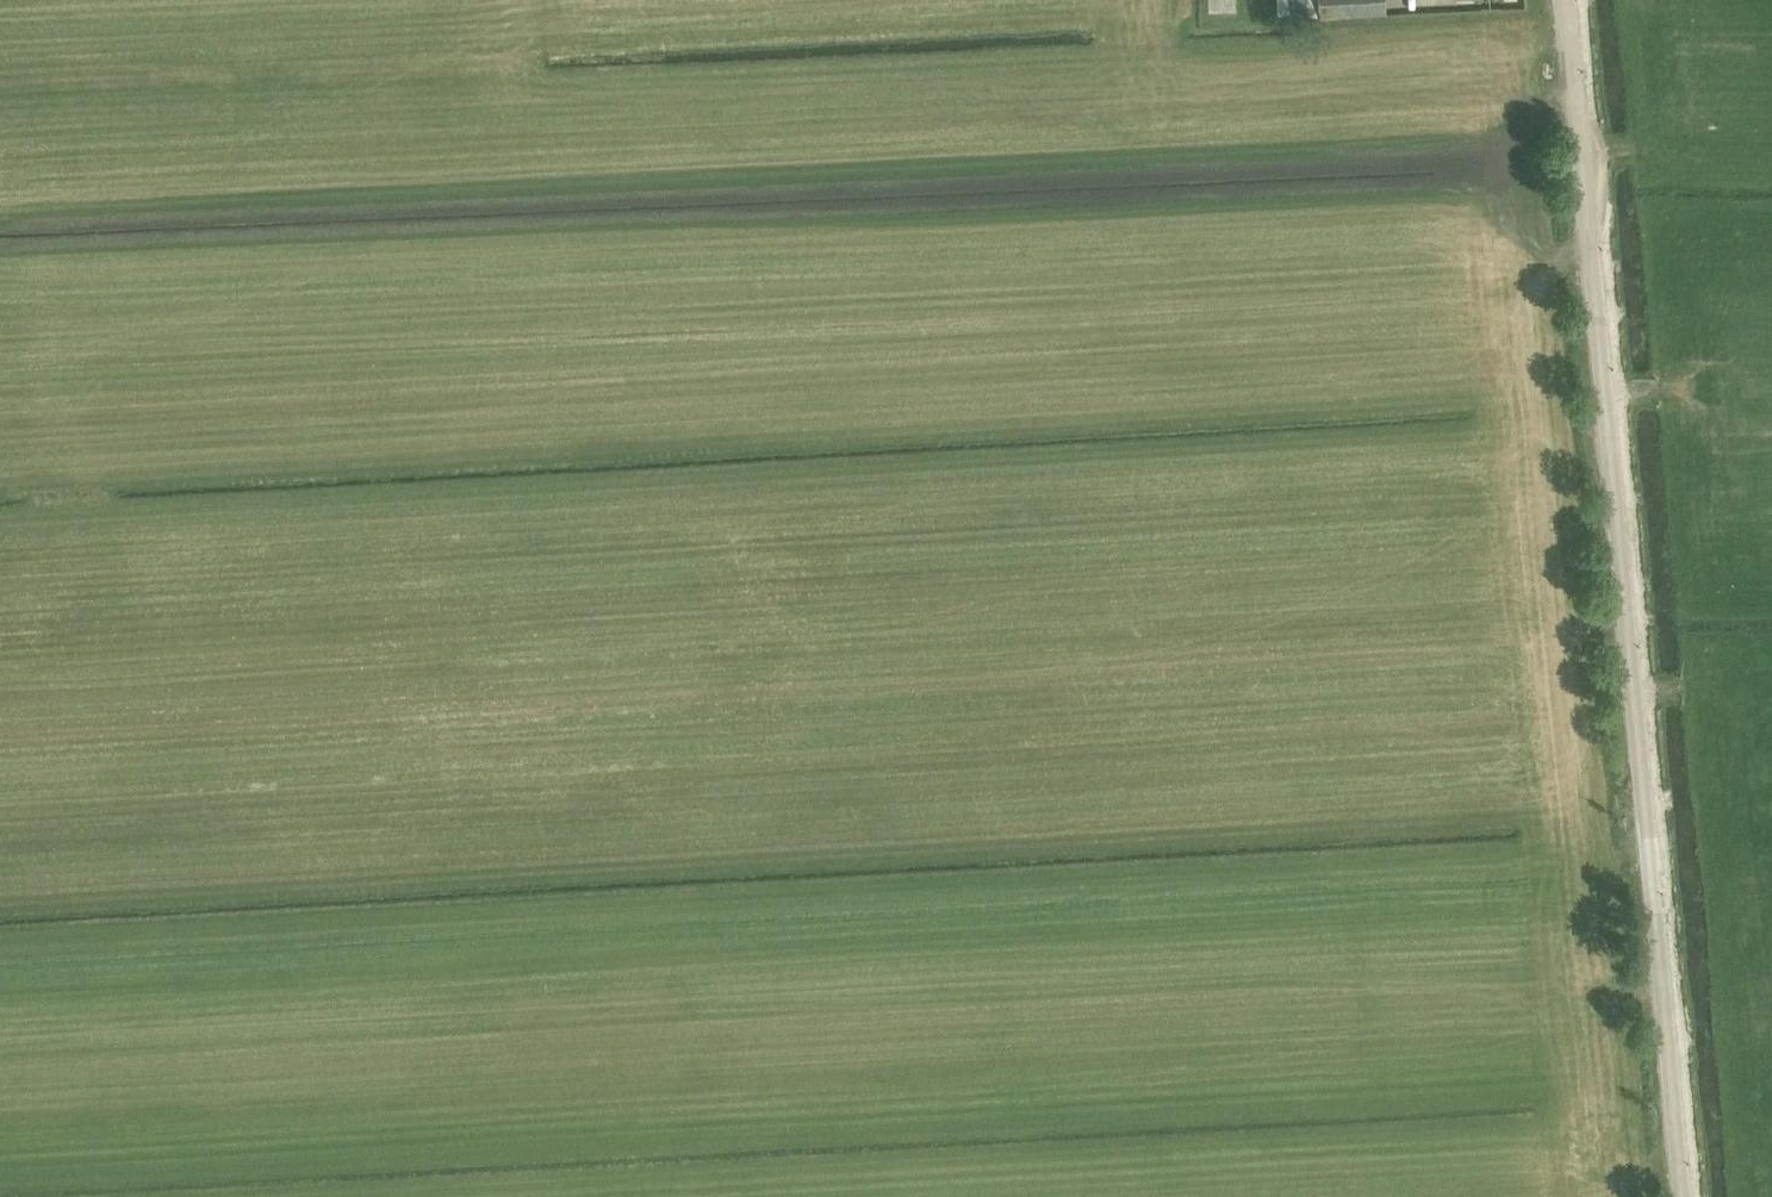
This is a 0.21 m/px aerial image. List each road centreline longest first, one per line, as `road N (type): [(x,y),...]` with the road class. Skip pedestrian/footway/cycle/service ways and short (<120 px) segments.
road 1 (unclassified): [(1684,1196),(1569,0)]

